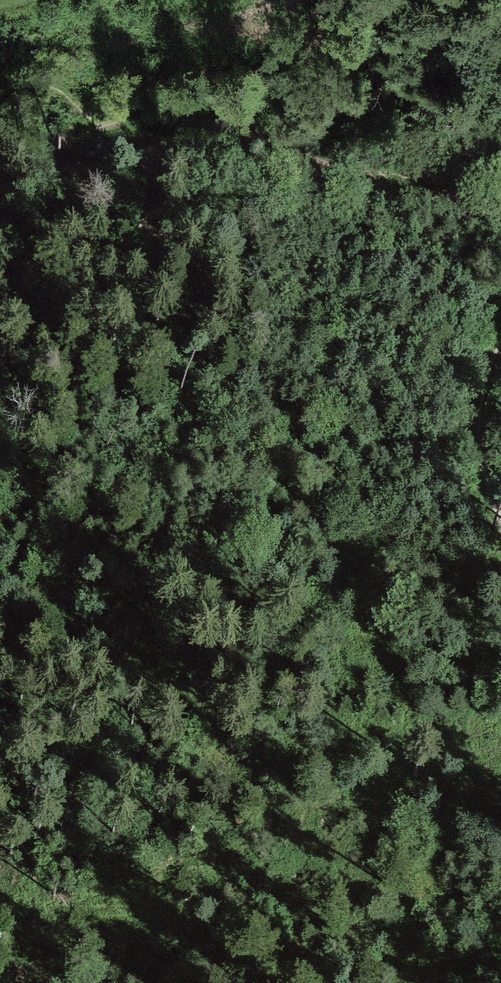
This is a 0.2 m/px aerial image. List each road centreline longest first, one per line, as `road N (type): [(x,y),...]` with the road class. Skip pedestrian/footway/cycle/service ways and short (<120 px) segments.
road 1 (track): [(0,649),(500,755)]
road 2 (track): [(103,492),(343,531),(500,587)]
road 3 (track): [(225,391),(487,476)]
road 4 (track): [(500,520),(482,434),(500,349)]

